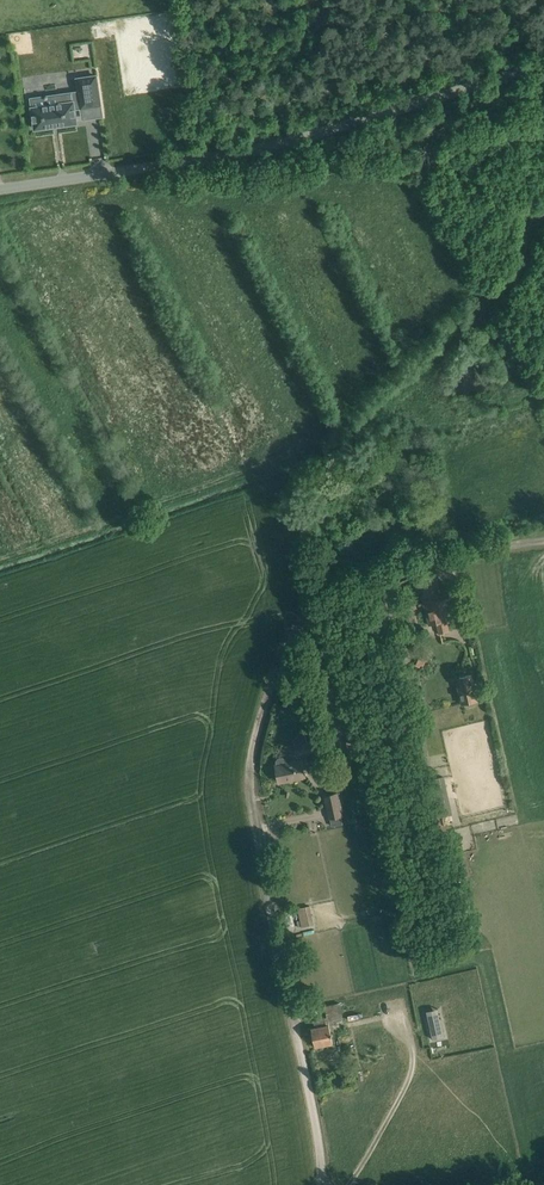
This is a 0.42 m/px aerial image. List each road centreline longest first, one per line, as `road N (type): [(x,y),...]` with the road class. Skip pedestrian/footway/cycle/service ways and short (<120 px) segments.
road 1 (unclassified): [(325,1184),(254,805),(250,771),(263,706),(289,646),(317,613),(453,555),(543,541)]
road 2 (unclassified): [(0,189),(271,146),(543,66)]

